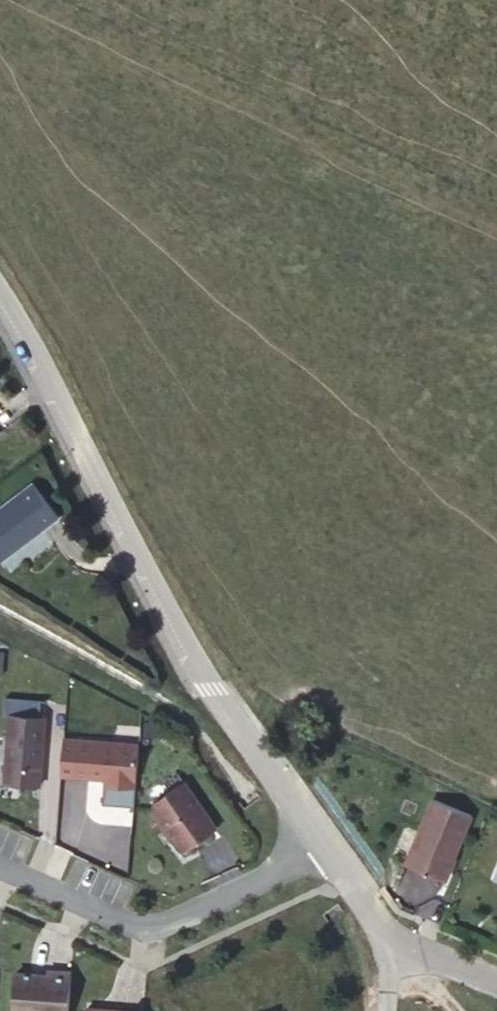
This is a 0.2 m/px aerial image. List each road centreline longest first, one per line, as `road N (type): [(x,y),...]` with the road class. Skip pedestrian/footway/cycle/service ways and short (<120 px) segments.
road 1 (residential): [(0,315),(211,692),(314,841)]
road 2 (residential): [(314,841),(188,912),(146,923),(103,913),(0,866)]
road 3 (residential): [(314,841),(389,938),(496,984)]

